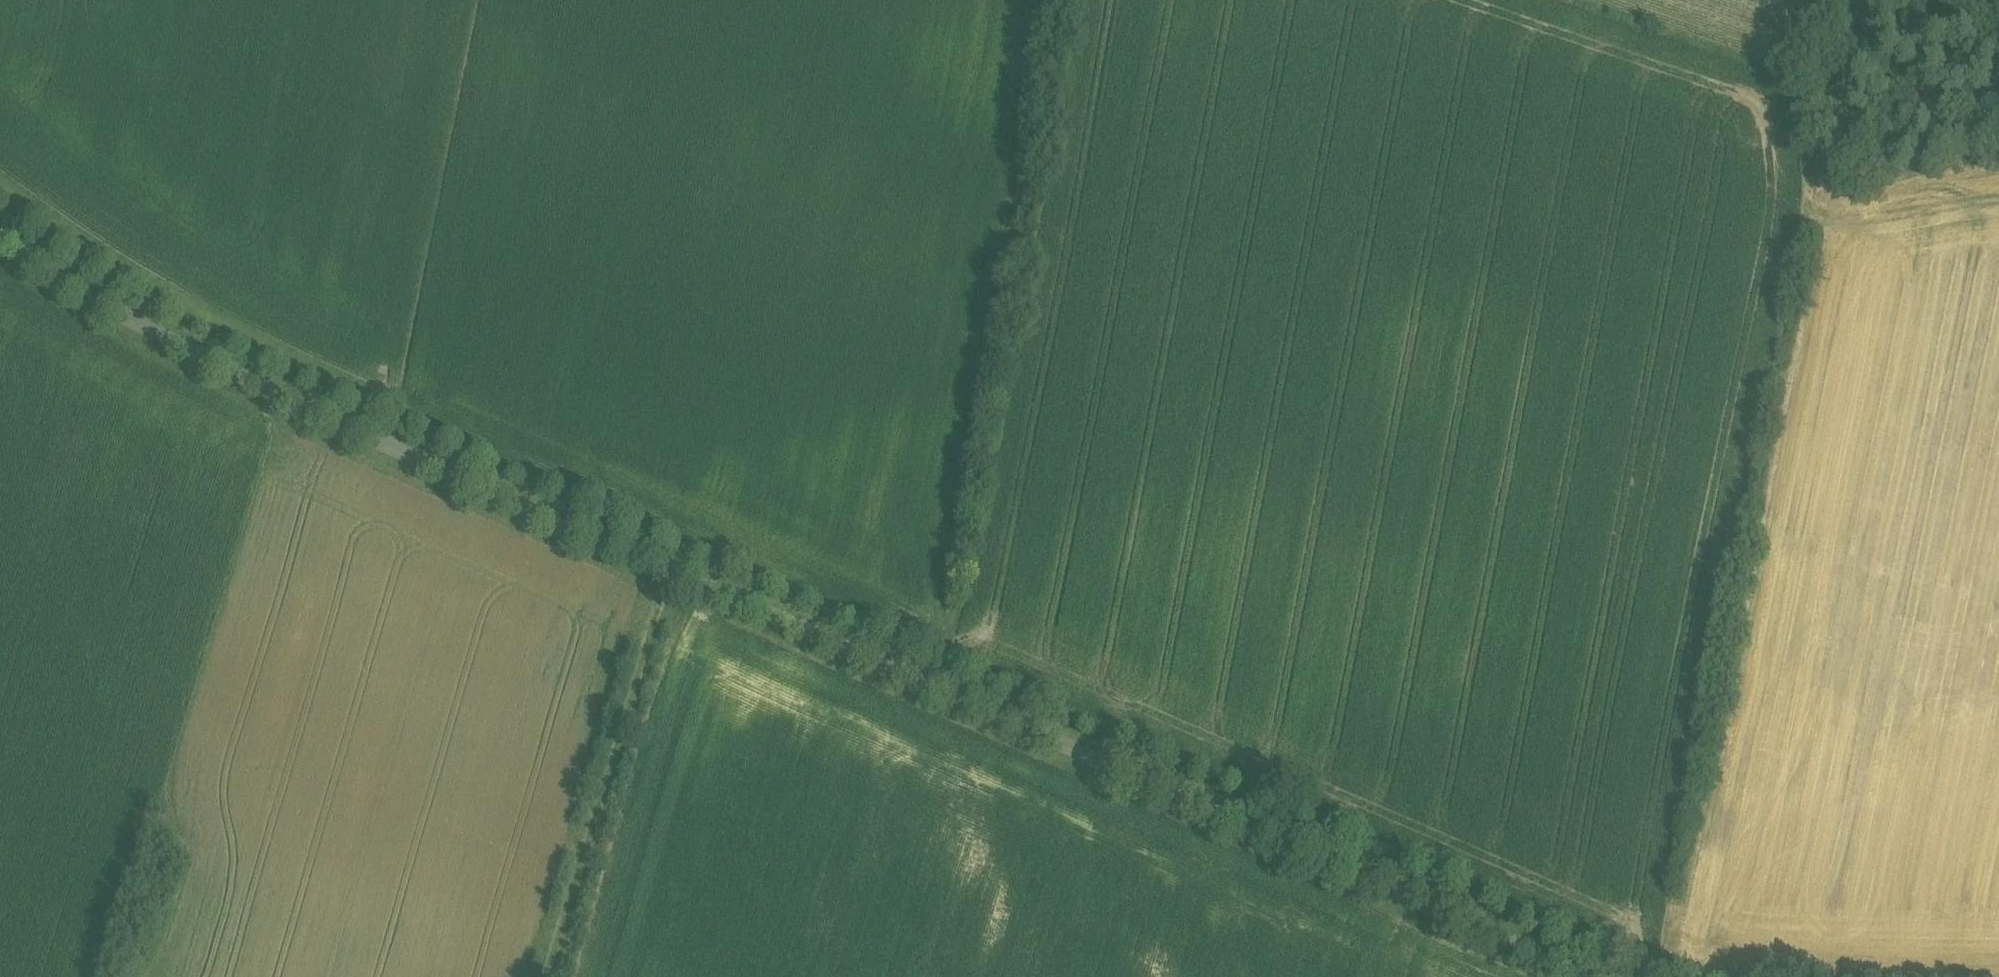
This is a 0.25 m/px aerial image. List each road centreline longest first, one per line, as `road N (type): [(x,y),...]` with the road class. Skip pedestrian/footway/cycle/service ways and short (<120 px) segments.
road 1 (unclassified): [(1593,976),(676,575),(181,347),(0,231)]
road 2 (track): [(676,575),(550,976)]

